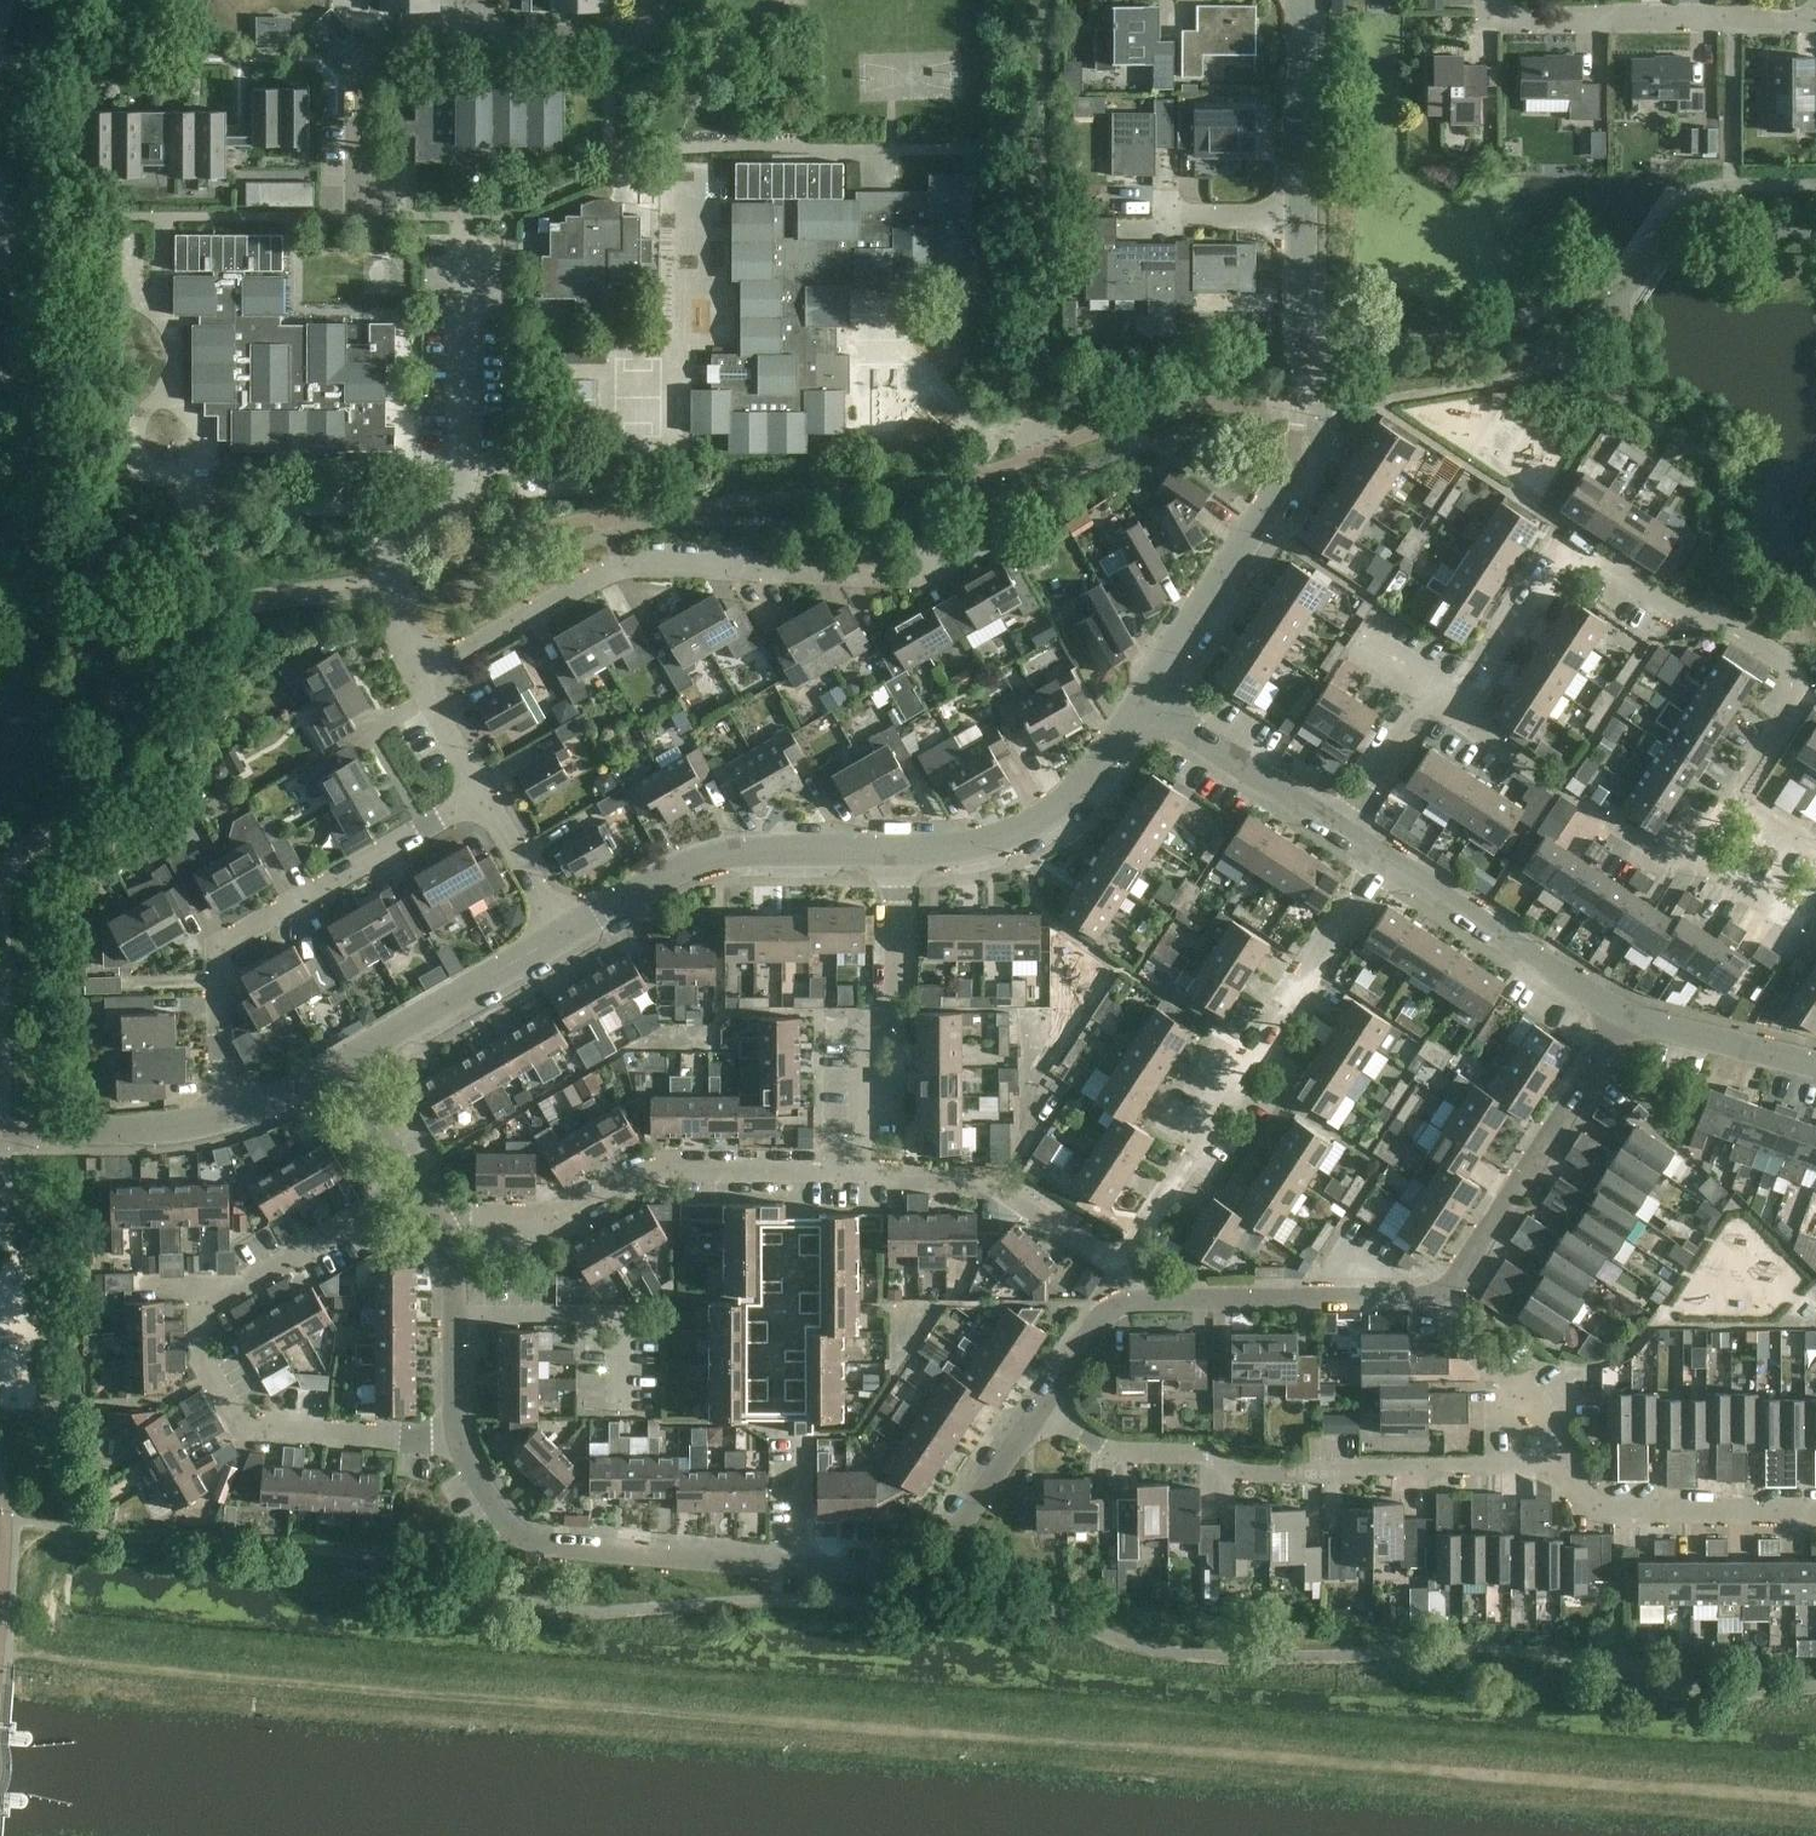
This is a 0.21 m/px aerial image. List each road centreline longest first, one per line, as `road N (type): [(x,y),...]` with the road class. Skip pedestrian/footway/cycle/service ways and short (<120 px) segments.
road 1 (residential): [(458,1438),(503,1518),(548,1546),(897,1573),(944,1555),(1040,1406)]
road 2 (residential): [(421,681),(626,566),(890,578),(990,548)]
road 3 (residential): [(458,1438),(247,1430),(212,1377),(199,1338),(215,1302),(414,1193)]
road 4 (residential): [(1561,1467),(1236,1472),(1192,1449),(1113,1449),(1040,1406)]
road 5 (unclassified): [(1143,700),(1278,492),(1297,448),(1301,216)]
road 6 (residential): [(421,681),(394,609),(386,546),(393,518),(453,498),(465,483),(464,234)]
road 7 (residential): [(1113,1264),(1214,1157),(1401,866)]
road 8 (residential): [(225,1116),(219,948),(482,792)]
road 9 (residential): [(1040,1406),(1098,1313),(1126,1300),(1423,1300),(1451,1292)]
road 10 (residential): [(860,1172),(649,1170),(550,1218),(432,1224)]
road 11 (residential): [(1462,719),(1576,544),(1686,618),(1708,615),(1751,638)]
road 12 (unclassified): [(565,931),(681,867),(728,853),(897,849)]
road 13 (residential): [(860,1172),(861,1034),(897,1019),(897,849)]
road 14 (residential): [(1451,1292),(1606,1039),(1631,1016)]
road 15 (residential): [(1815,14),(1516,20),(1500,0)]
road 16 (unclassified): [(897,849),(970,846),(1039,823),(1075,795),(1143,700)]
road 17 (residential): [(1113,1264),(1001,1185),(860,1172)]
road 18 (residential): [(1815,1510),(1590,1510),(1561,1467)]
road 19 (unclassified): [(1631,1016),(1401,866)]
road 20 (residential): [(354,204),(354,81),(405,33),(480,35)]
road 21 (unclassified): [(344,1062),(565,931)]
road 22 (unclassified): [(1349,830),(1143,700)]
road 23 (unclassified): [(0,1129),(135,1130),(225,1116)]
road 24 (residential): [(432,1224),(453,1259),(458,1438)]
road 25 (unclassified): [(1301,216),(1302,0)]
road 26 (residential): [(1561,1467),(1451,1292)]
road 27 (residential): [(1738,791),(1796,703),(1793,667),(1751,638)]
road 28 (unclassified): [(1815,1063),(1631,1016)]
road 29 (residential): [(480,35),(609,37),(644,20),(651,0)]
road 30 (residential): [(565,931),(482,792)]
road 31 (residential): [(1349,830),(1434,696)]
road 32 (residential): [(1815,909),(1802,931),(1688,864)]
road 33 (residential): [(414,1193),(344,1062)]
road 34 (unclassified): [(225,1116),(344,1062)]
road 35 (residential): [(1301,216),(1171,217)]
road 36 (residential): [(482,792),(421,681)]
road 37 (residential): [(1559,790),(1462,719)]

